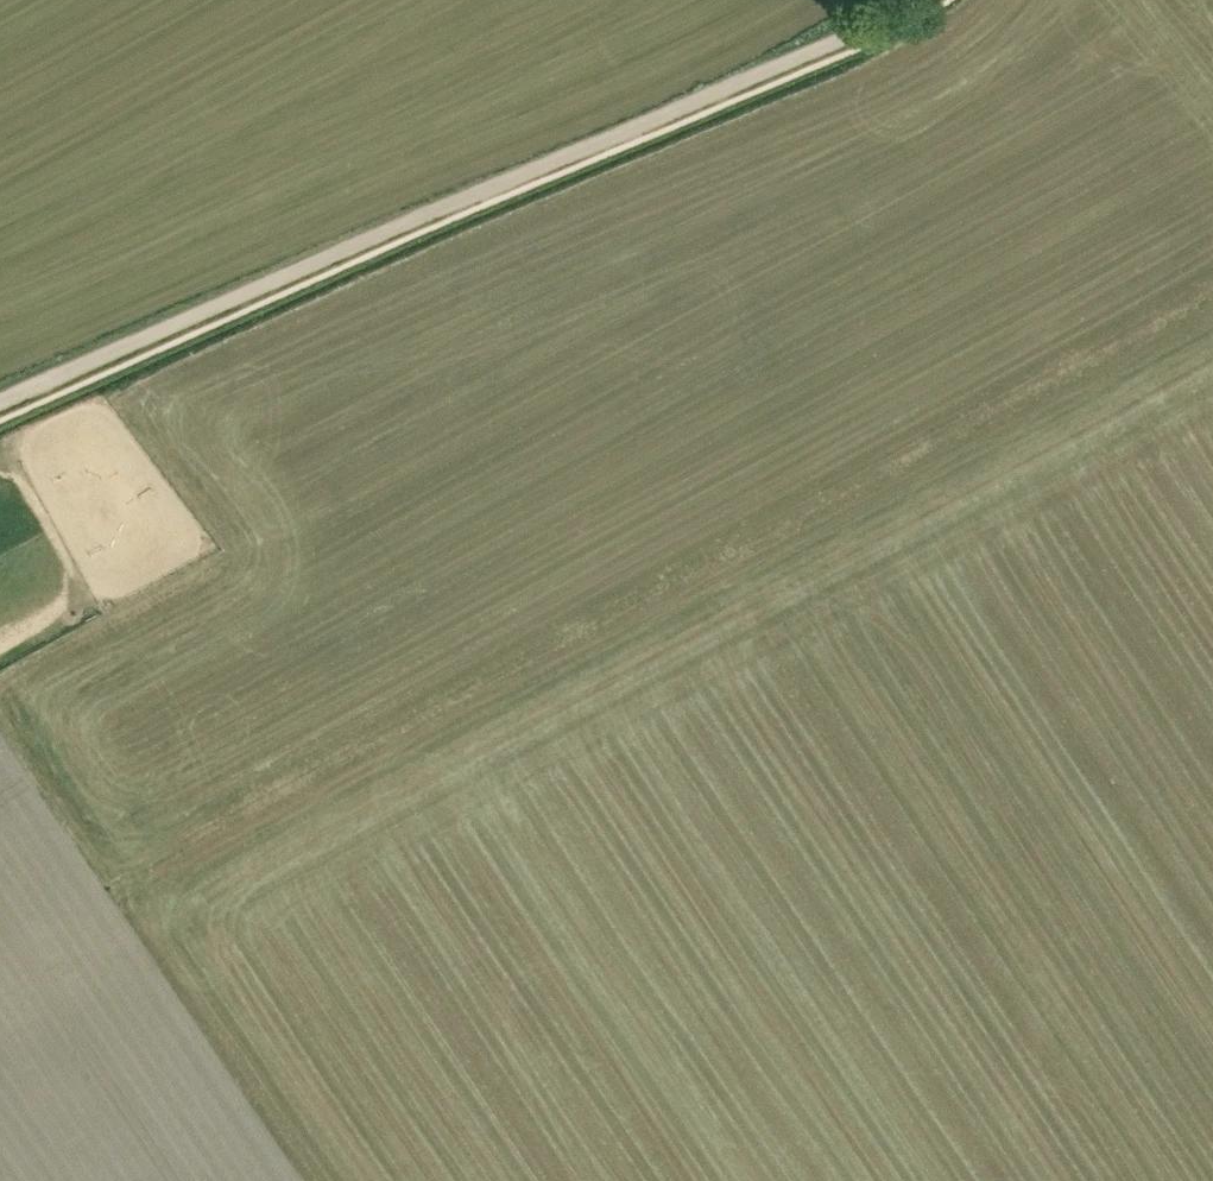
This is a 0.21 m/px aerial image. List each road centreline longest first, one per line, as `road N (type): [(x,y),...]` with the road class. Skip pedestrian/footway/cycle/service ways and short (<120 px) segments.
road 1 (track): [(925,0),(0,399)]
road 2 (track): [(0,473),(31,492),(69,562),(64,607)]

